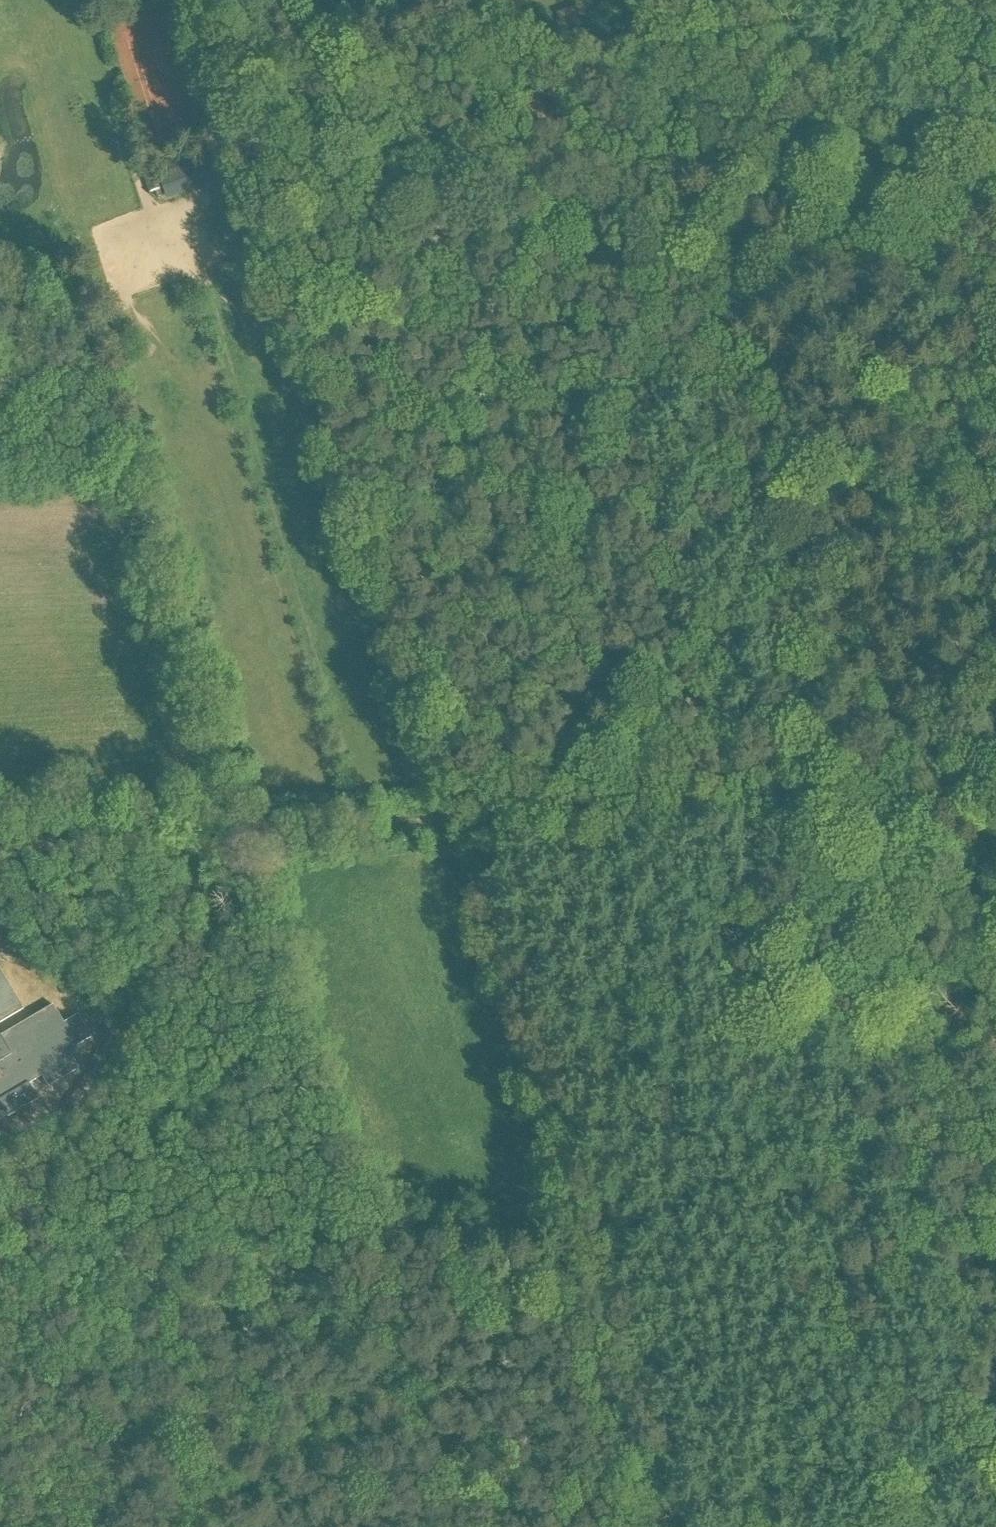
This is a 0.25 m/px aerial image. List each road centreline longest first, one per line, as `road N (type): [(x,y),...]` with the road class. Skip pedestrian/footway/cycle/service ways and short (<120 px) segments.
road 1 (track): [(214,820),(932,789)]
road 2 (track): [(0,1265),(56,1143),(166,959),(214,820)]
road 3 (track): [(0,829),(214,820)]

